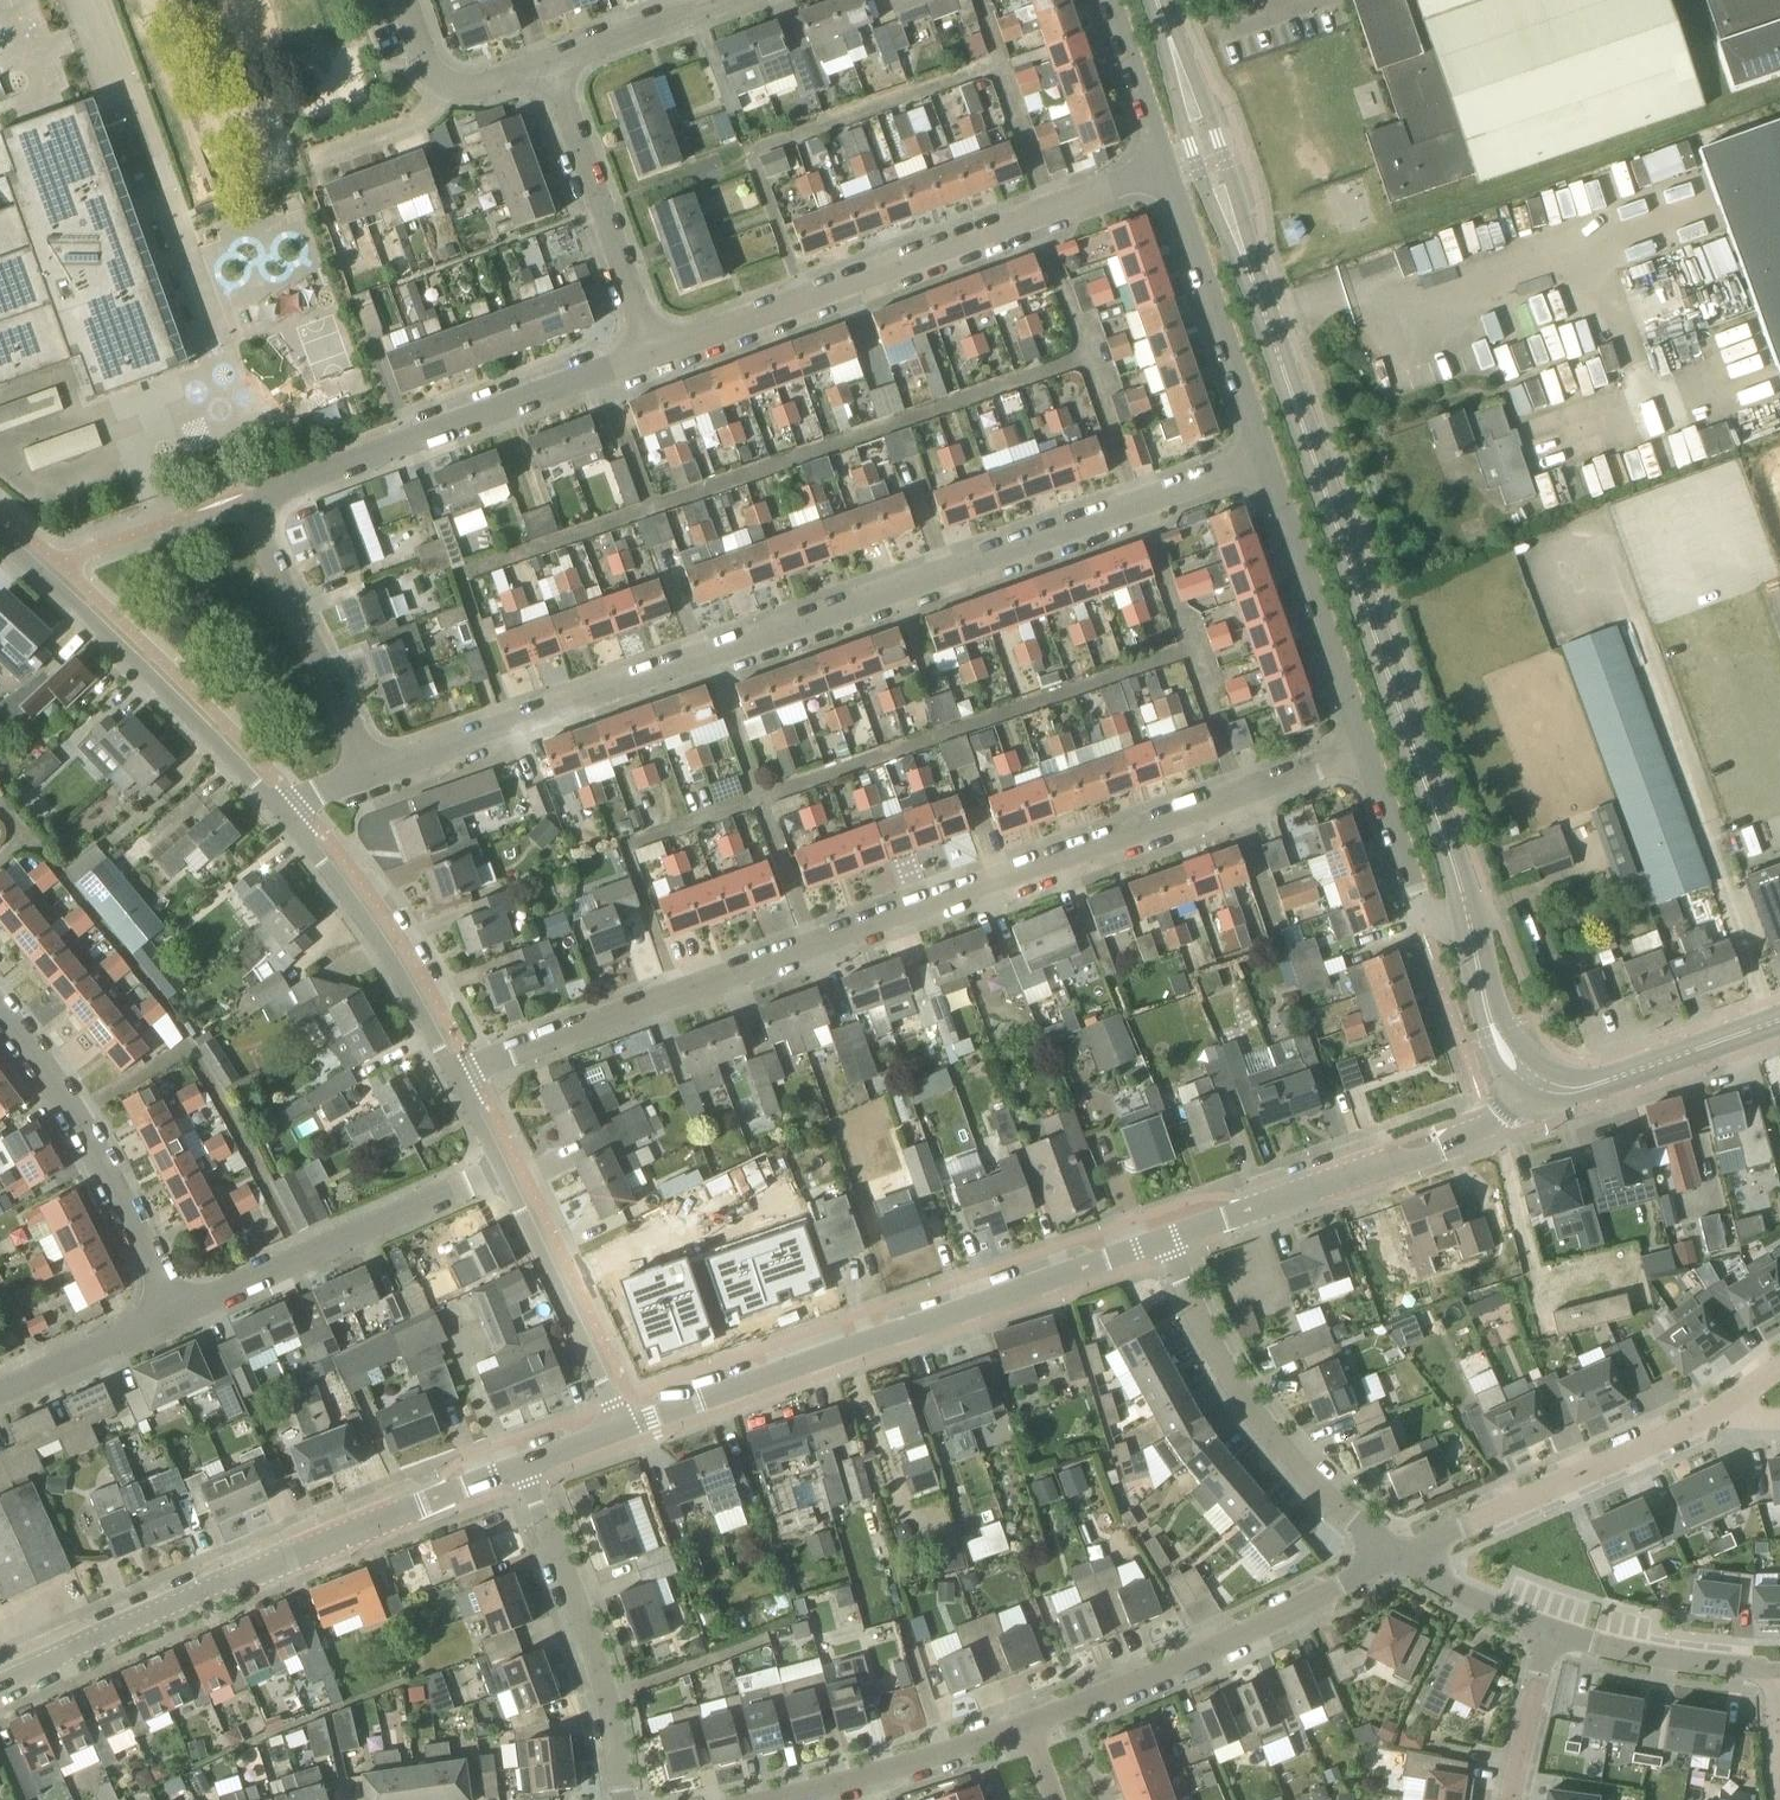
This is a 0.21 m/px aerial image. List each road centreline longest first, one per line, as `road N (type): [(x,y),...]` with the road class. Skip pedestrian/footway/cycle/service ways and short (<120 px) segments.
road 1 (secondary): [(1469,925),(1154,0)]
road 2 (residential): [(455,1076),(1359,756)]
road 3 (residential): [(367,776),(1259,465)]
road 4 (residential): [(367,776),(250,503),(652,356)]
road 5 (residential): [(624,1431),(1168,1239)]
road 6 (residential): [(0,1688),(435,1497),(524,1466)]
road 7 (residential): [(652,356),(1164,171)]
road 8 (residential): [(1779,1371),(1708,1420),(1393,1558)]
road 9 (residential): [(1393,1558),(1030,1727)]
road 10 (residential): [(1168,1239),(1491,1128),(1529,1084)]
road 11 (residential): [(1393,1558),(1317,1489),(1252,1412),(1197,1319),(1168,1239)]
road 12 (residential): [(0,537),(282,812)]
road 13 (residential): [(175,1315),(499,1173)]
road 14 (residential): [(175,1315),(76,1120),(0,1014)]
road 15 (residential): [(623,1799),(608,1695),(524,1466)]
road 16 (residential): [(282,812),(382,947),(455,1076)]
road 17 (residential): [(1259,465),(1164,171)]
road 18 (residential): [(652,356),(547,66)]
road 19 (residential): [(1359,756),(1259,465)]
road 20 (residential): [(499,1173),(624,1431)]
road 21 (residential): [(1030,1727),(772,1799)]
road 22 (secondary): [(1779,1024),(1575,1090),(1529,1084)]
road 23 (residential): [(1779,1670),(1691,1664),(1552,1636)]
road 24 (residential): [(1469,925),(1448,926),(1416,901),(1359,756)]
road 25 (residential): [(0,1391),(175,1315)]
road 26 (residential): [(547,66),(724,0)]
road 27 (residential): [(1164,171),(1107,0)]
road 28 (residential): [(1552,1636),(1393,1558)]
road 29 (secondary): [(1529,1084),(1496,1039),(1469,925)]
road 30 (residential): [(1512,1799),(1552,1636)]
road 31 (residential): [(321,158),(423,118),(446,84)]

